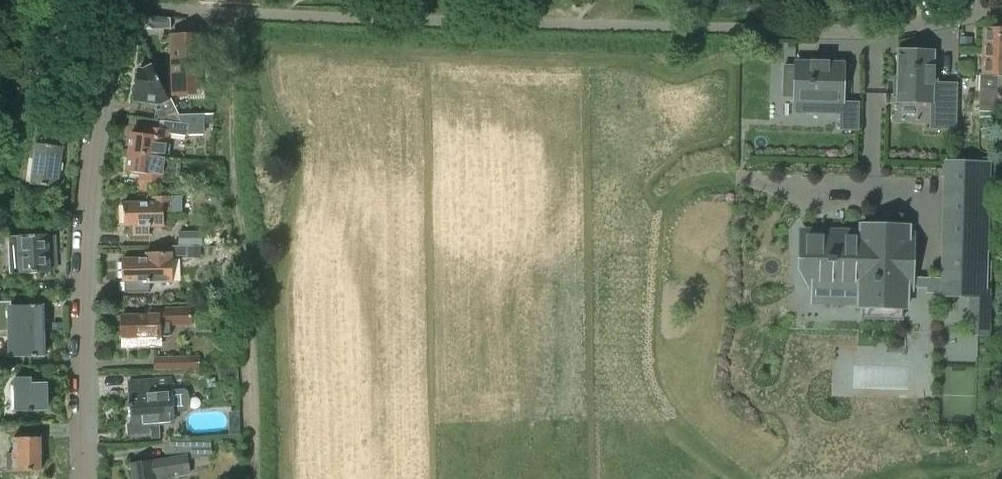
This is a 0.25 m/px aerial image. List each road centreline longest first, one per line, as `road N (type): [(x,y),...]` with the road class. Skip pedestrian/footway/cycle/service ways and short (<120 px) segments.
road 1 (residential): [(1001,11),(874,31),(111,4)]
road 2 (residential): [(83,478),(86,237),(111,4)]
road 3 (residential): [(70,0),(0,119)]

